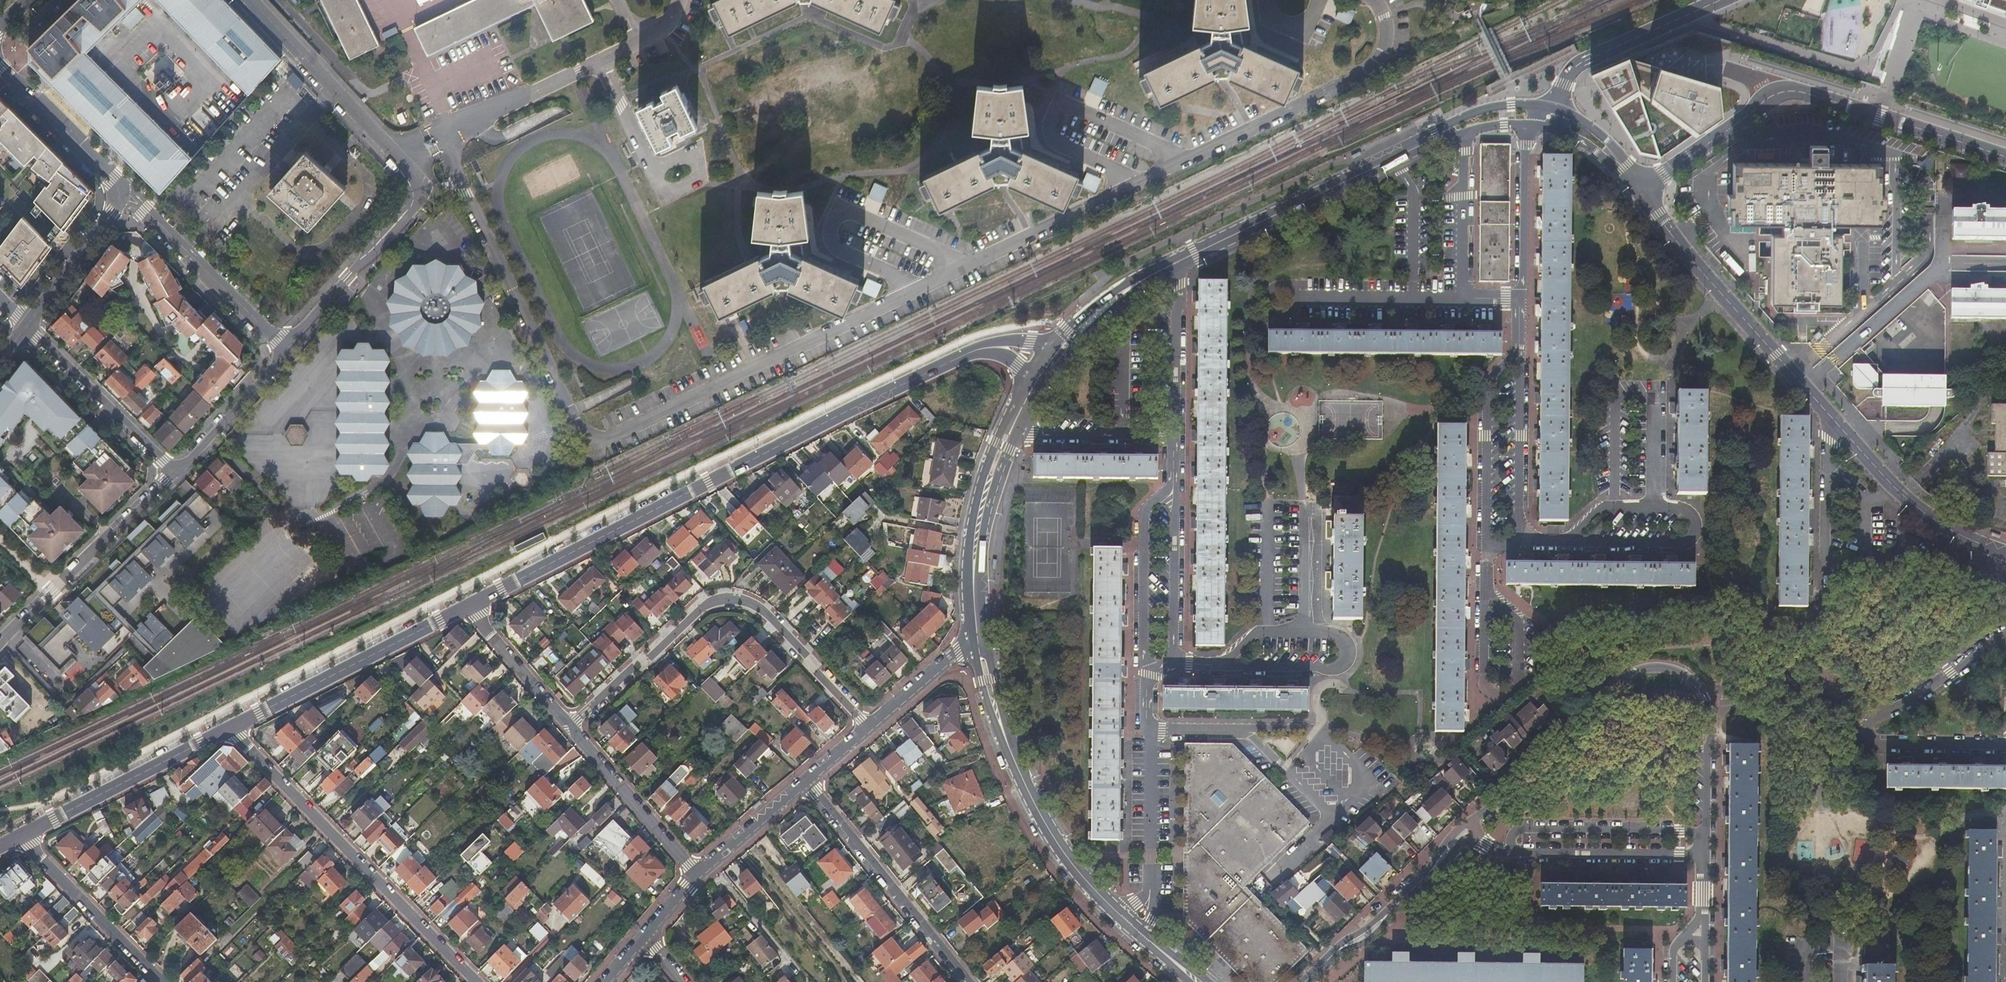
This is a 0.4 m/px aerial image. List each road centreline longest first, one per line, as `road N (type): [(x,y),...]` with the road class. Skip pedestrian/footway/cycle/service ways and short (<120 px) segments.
road 1 (residential): [(1703,911),(1706,704),(1692,679),(1674,668),(1642,669),(1614,683),(1306,981)]
road 2 (residential): [(470,605),(971,352)]
road 3 (residential): [(570,728),(707,604),(727,598),(756,604),(869,730)]
road 4 (residential): [(1643,189),(1776,95),(1793,91),(2005,159)]
road 5 (residential): [(232,728),(474,981)]
road 6 (motorway): [(1709,0),(2005,99)]
road 7 (tertiary): [(980,643),(999,724),(1038,812),(1120,916)]
road 8 (tertiary): [(1840,428),(1720,294),(1643,189)]
road 9 (tertiary): [(1440,133),(1173,262)]
road 10 (residential): [(1840,428),(1829,440),(1829,567),(1837,573),(1864,570),(1878,471)]
road 11 (residential): [(1307,627),(1305,506),(1267,506),(1267,626)]
road 12 (residential): [(232,728),(470,605)]
road 13 (residential): [(1658,507),(1657,397),(1649,391),(1619,398),(1615,507)]
road 14 (residential): [(967,981),(807,784)]
road 15 (residential): [(4,641),(174,476)]
road 16 (residential): [(22,835),(232,728)]
road 17 (residential): [(405,168),(412,204),(285,348)]
road 18 (residential): [(405,168),(250,0)]
road 19 (residential): [(29,326),(174,476)]
road 20 (tertiary): [(1006,421),(971,533),(976,624)]
road 21 (residential): [(1519,349),(1485,384),(1486,543)]
road 22 (residential): [(1721,0),(1582,63),(1562,84),(1554,108)]
road 23 (residential): [(1172,483),(1142,511),(1147,671)]
road 24 (residential): [(22,835),(160,981)]
road 25 (tertiary): [(976,624),(989,512),(1022,432)]
road 26 (residential): [(570,728),(697,876)]
road 27 (residential): [(285,348),(145,213)]
road 28 (residential): [(1562,543),(1690,546),(1691,516),(1658,507)]
road 29 (residential): [(1171,672),(1172,483)]
road 30 (residential): [(1520,535),(1519,349)]
road 31 (residential): [(1232,671),(1342,665),(1346,639),(1307,627)]
road 32 (residential): [(1171,437),(1173,262)]
road 33 (residential): [(1535,128),(1523,145),(1522,299)]
road 34 (residential): [(4,641),(65,706),(125,651)]
road 35 (residential): [(174,476),(285,348)]
road 36 (residential): [(1464,298),(1461,131)]
road 37 (residential): [(1151,730),(1313,726)]
road 38 (residential): [(1464,298),(1302,296)]
road 39 (motorway): [(2005,54),(1854,0)]
road 40 (residential): [(112,179),(0,65)]
road 41 (residential): [(470,605),(570,728)]
road 42 (residential): [(1151,730),(1152,886)]
road 43 (residential): [(118,200),(29,326)]
road 44 (tertiary): [(2005,552),(1942,526),(1878,471)]
road 45 (residential): [(807,784),(697,876)]
road 46 (residential): [(980,643),(957,651),(869,730)]

